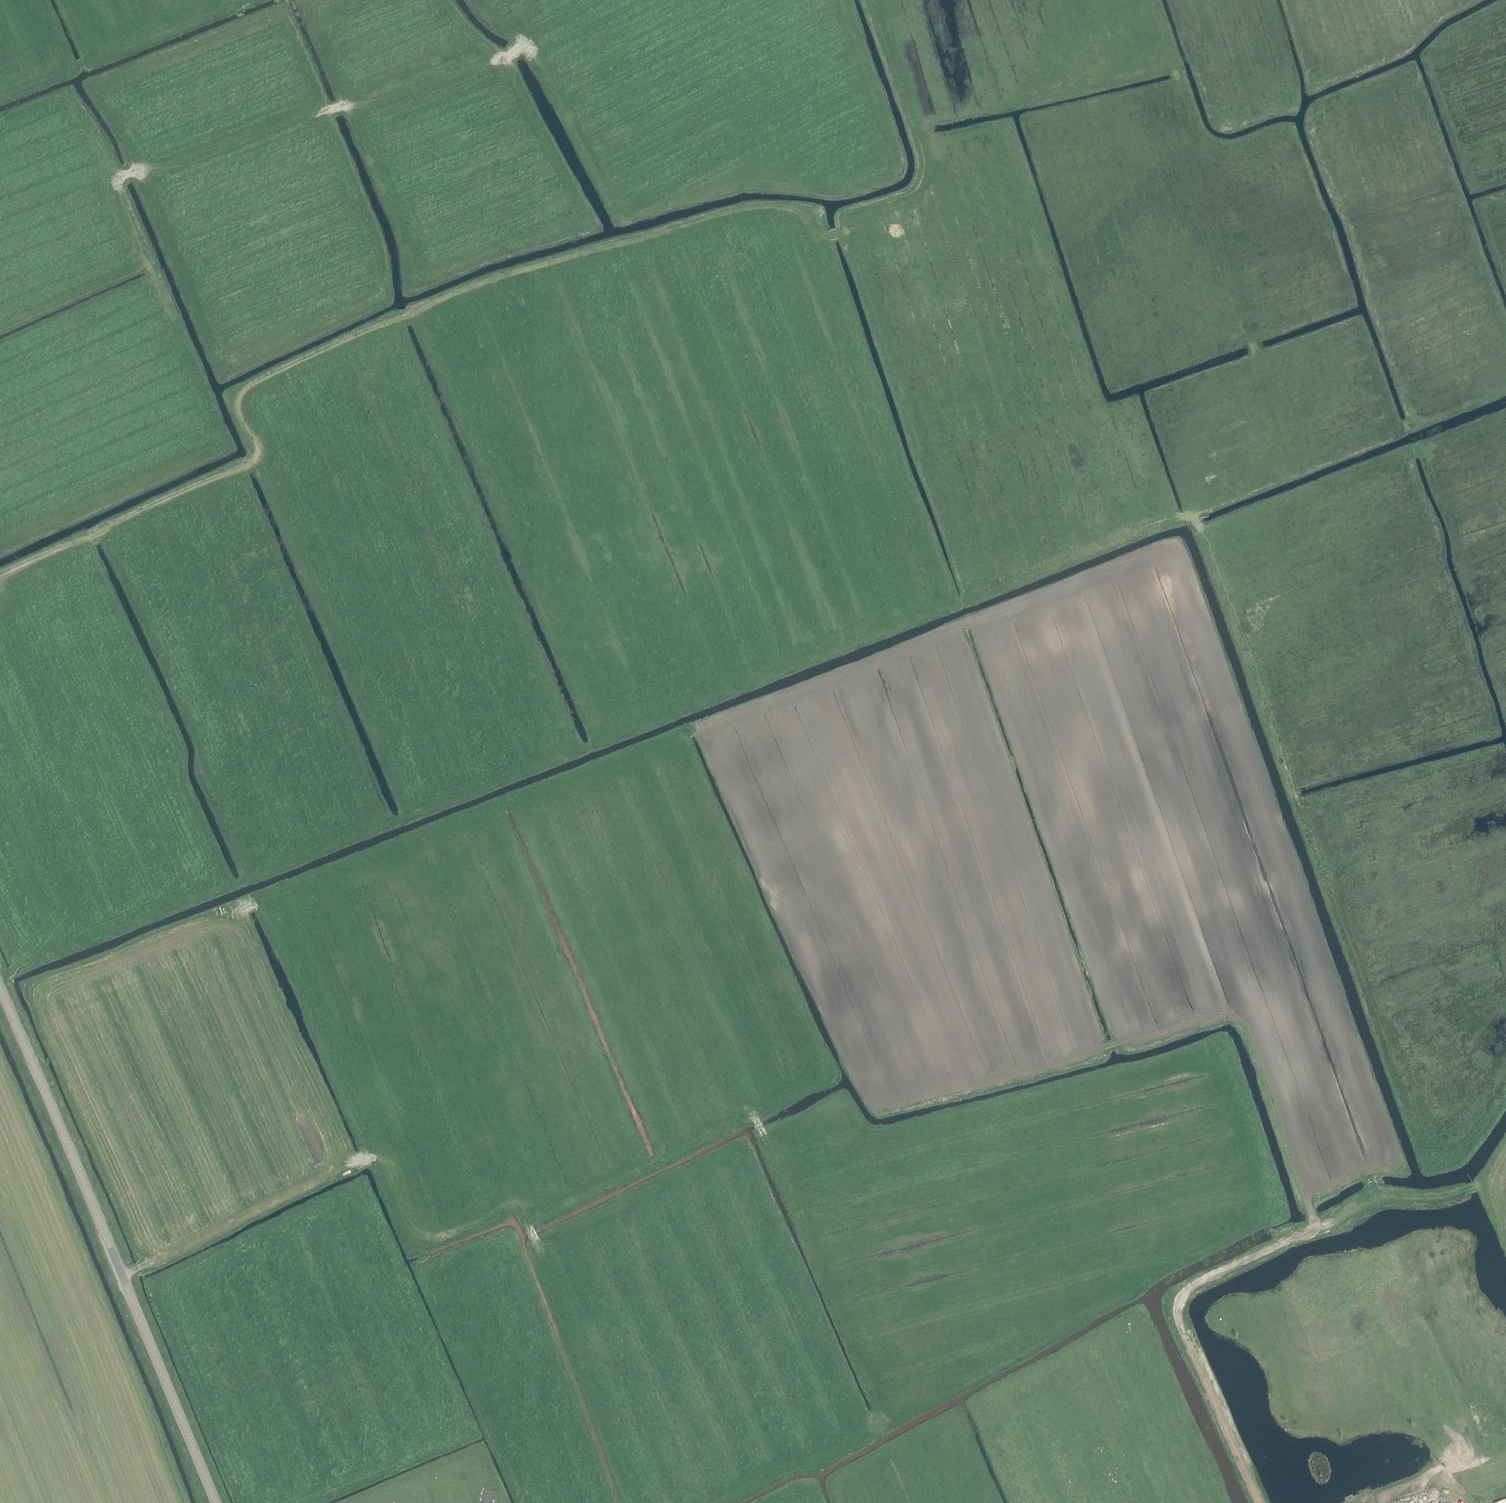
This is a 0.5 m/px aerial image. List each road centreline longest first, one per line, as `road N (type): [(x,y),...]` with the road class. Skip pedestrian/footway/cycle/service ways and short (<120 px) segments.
road 1 (tertiary): [(216,1502),(0,989)]

